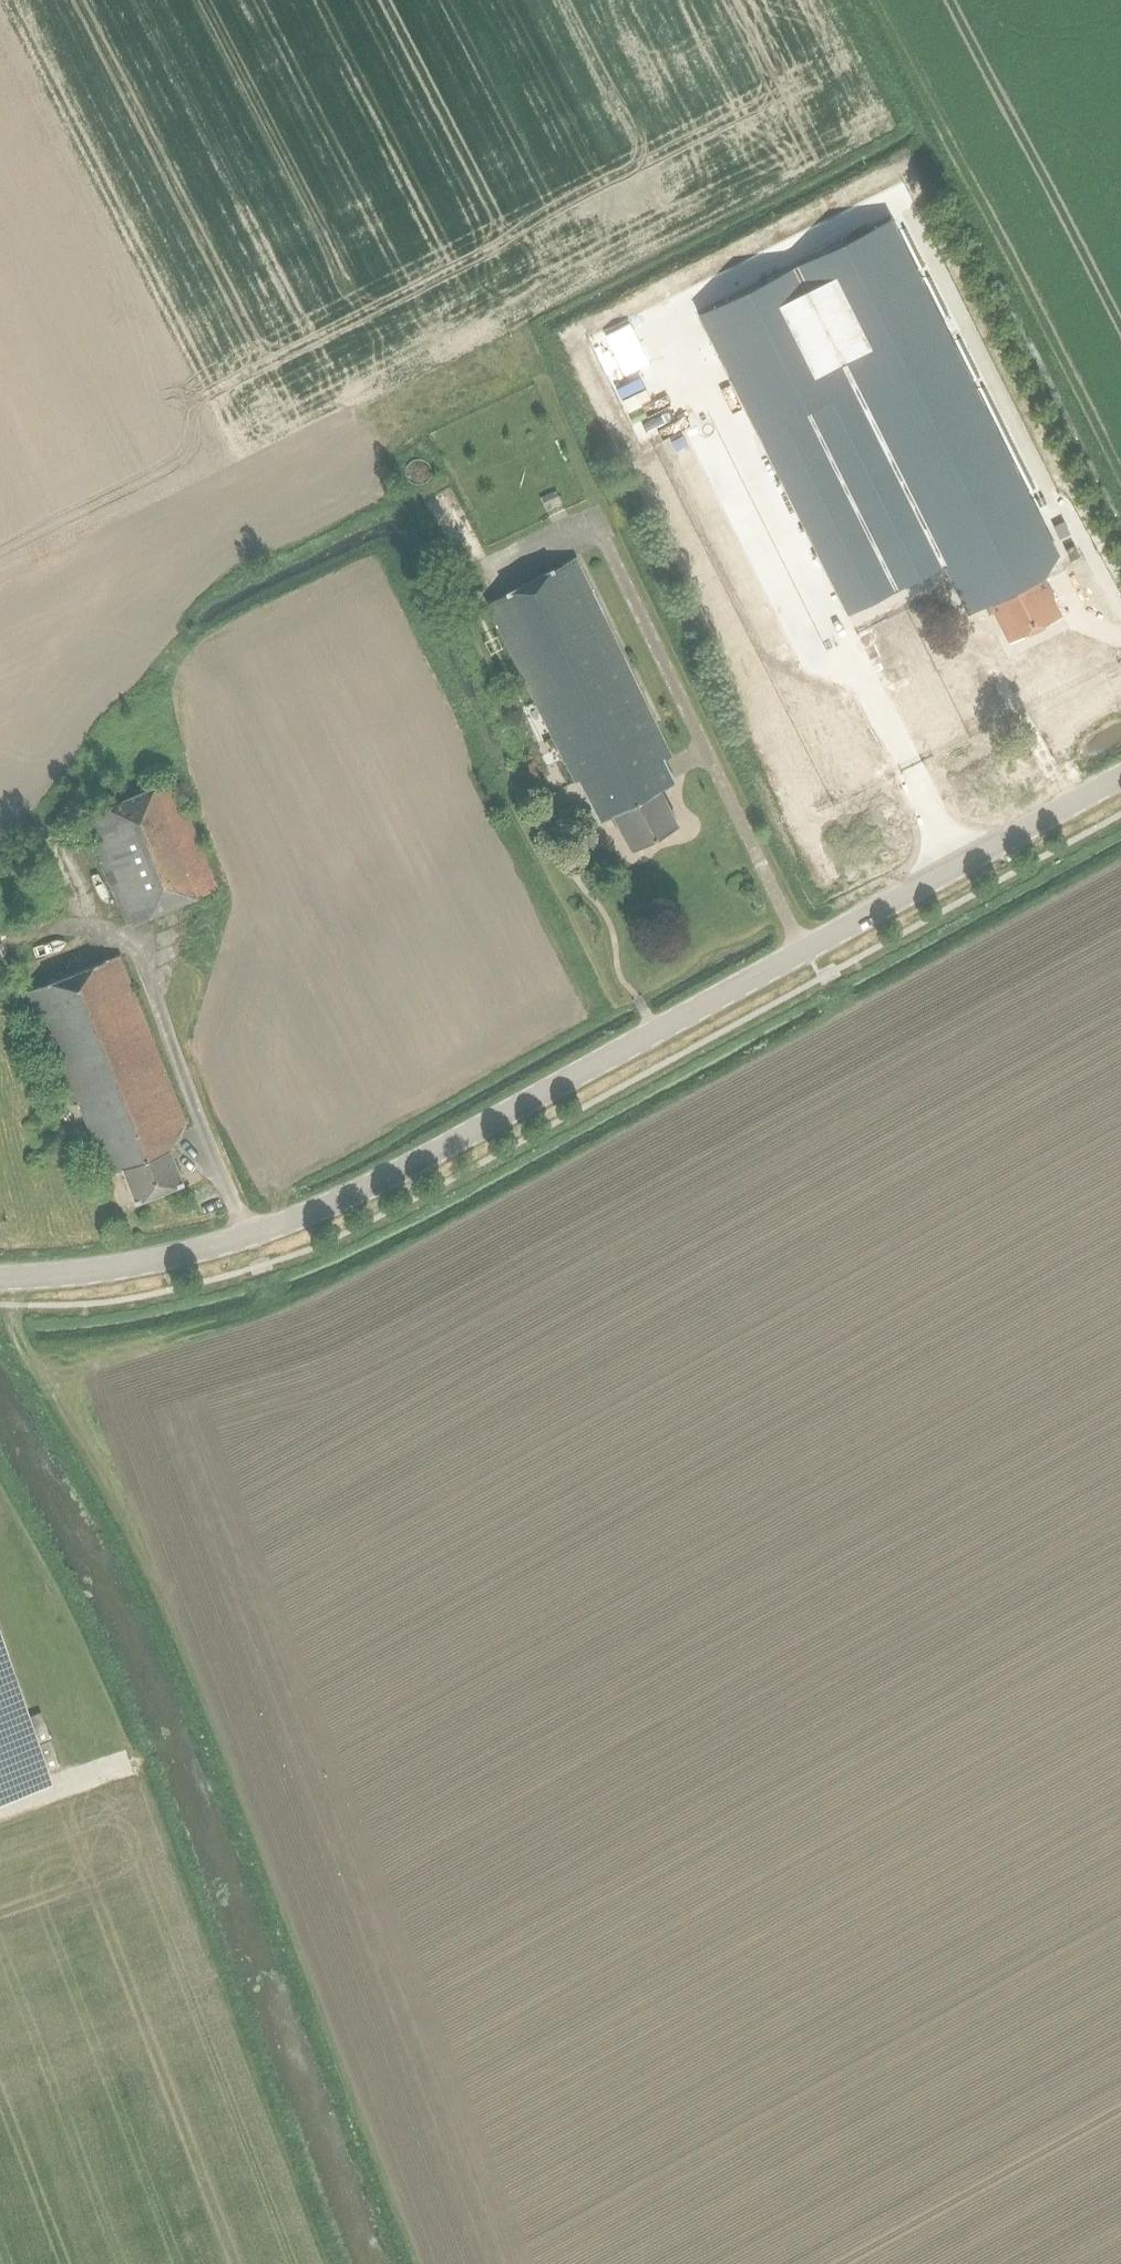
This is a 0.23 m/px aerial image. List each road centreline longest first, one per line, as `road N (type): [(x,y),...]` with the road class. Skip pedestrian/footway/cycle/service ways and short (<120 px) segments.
road 1 (secondary): [(0,1279),(174,1258),(338,1203),(1120,779)]

